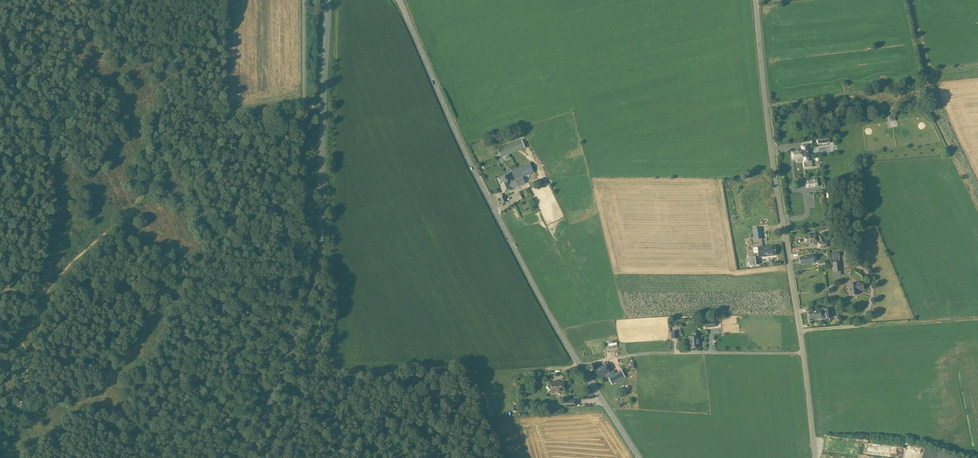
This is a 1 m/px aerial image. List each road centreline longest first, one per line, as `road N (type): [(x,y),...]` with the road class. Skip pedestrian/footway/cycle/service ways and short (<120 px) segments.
road 1 (secondary): [(247,457),(301,325),(319,256),(327,0)]
road 2 (tertiary): [(581,365),(462,145),(399,0)]
road 3 (unclassified): [(803,353),(755,0)]
road 4 (track): [(800,331),(977,318)]
road 5 (residential): [(672,353),(803,353)]

